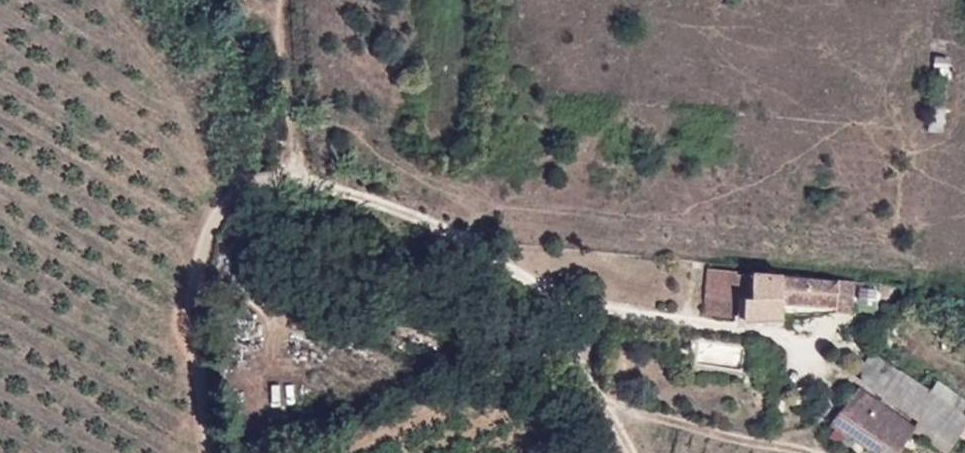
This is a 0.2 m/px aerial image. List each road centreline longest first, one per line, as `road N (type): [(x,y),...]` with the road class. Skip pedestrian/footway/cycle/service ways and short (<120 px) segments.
road 1 (track): [(272,150),(414,212),(559,294),(600,386),(643,452)]
road 2 (unclassified): [(286,138),(228,189),(199,242),(203,346),(224,452)]
road 3 (track): [(286,138),(286,0)]

